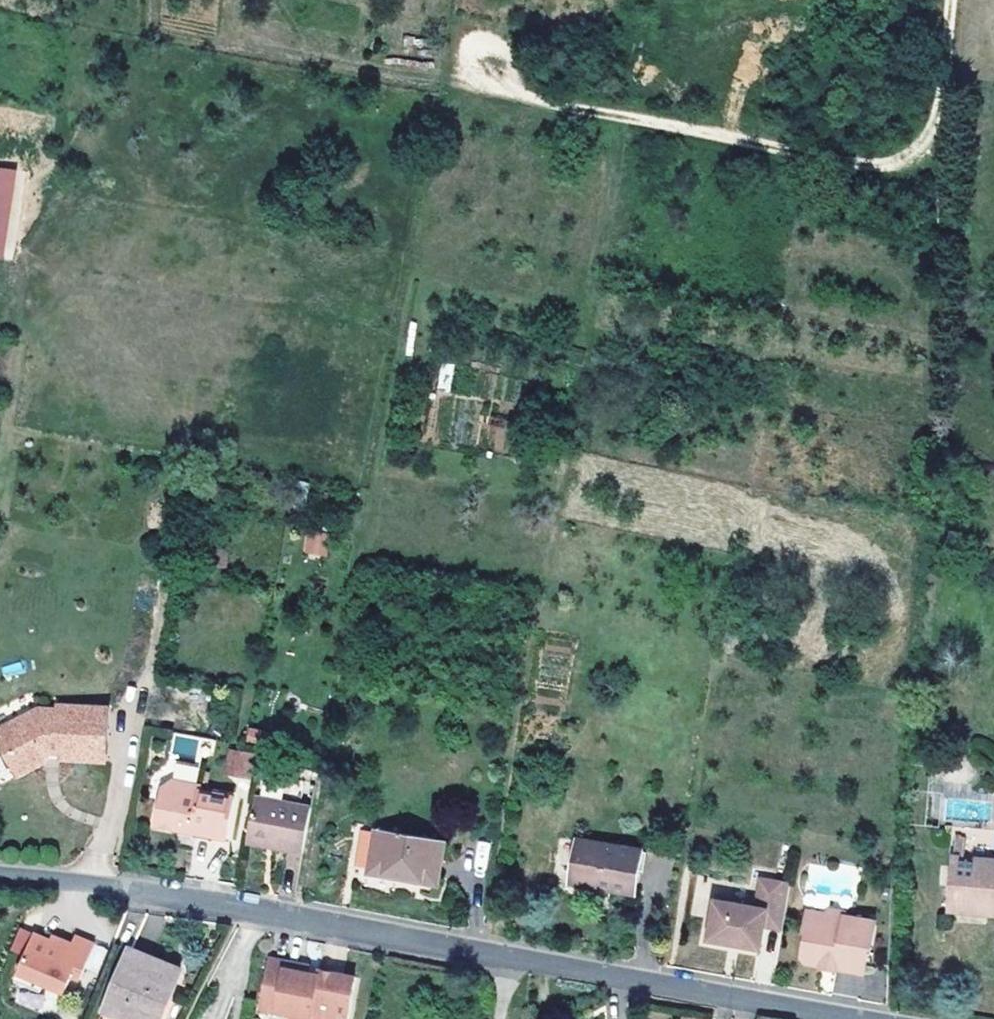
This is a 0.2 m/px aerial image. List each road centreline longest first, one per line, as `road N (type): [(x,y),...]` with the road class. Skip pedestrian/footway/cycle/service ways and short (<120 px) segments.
road 1 (residential): [(0,878),(242,912),(851,1018)]
road 2 (track): [(950,0),(932,183),(452,90)]

